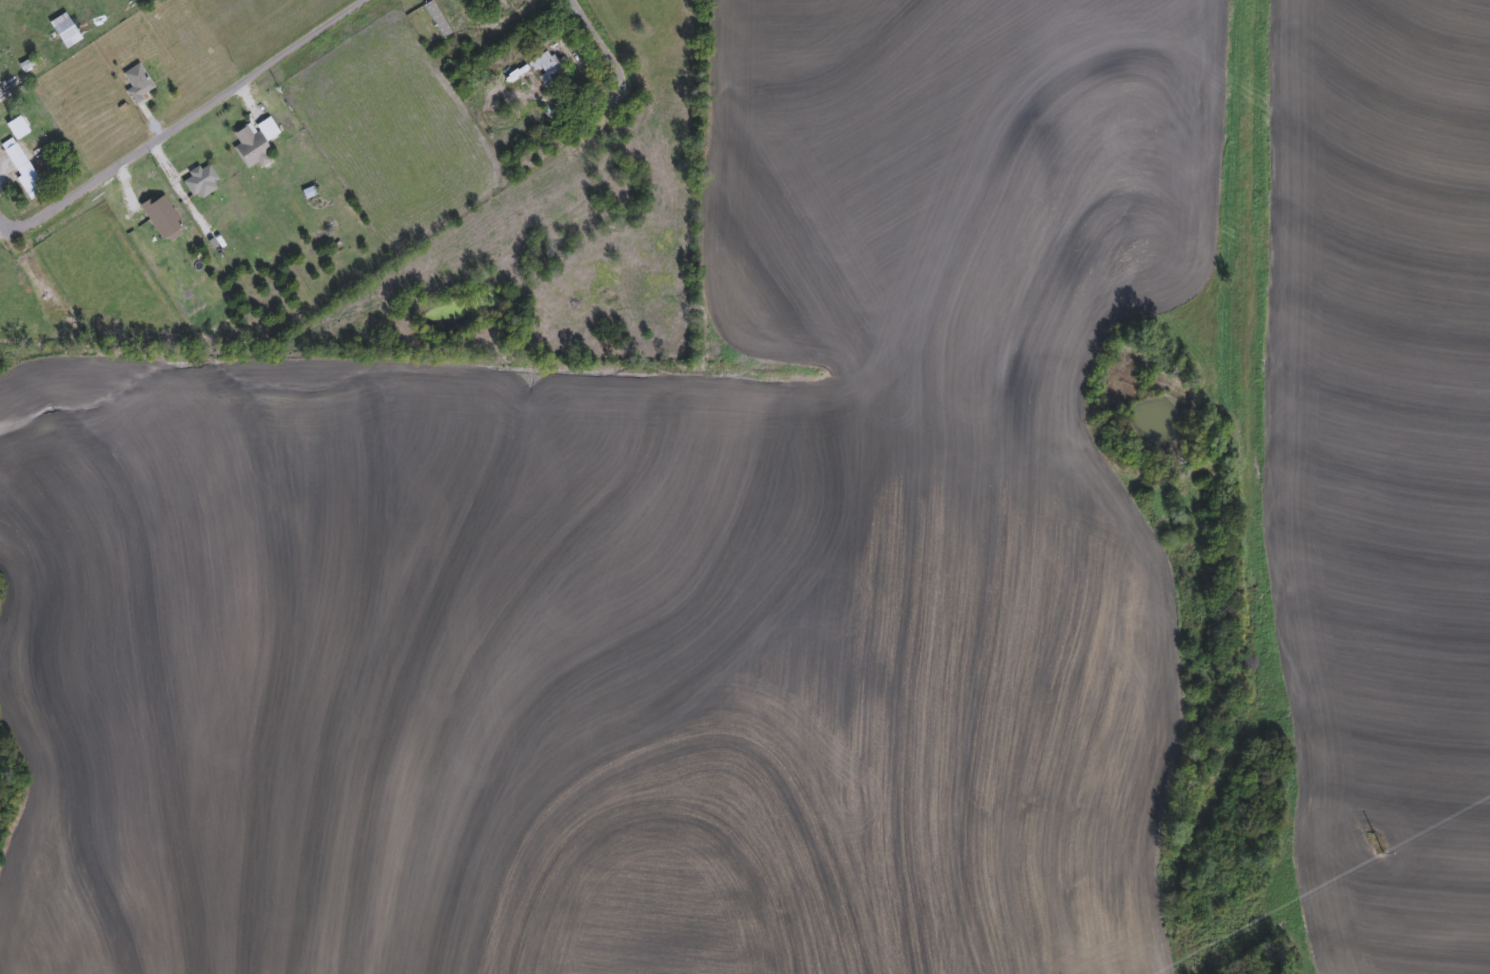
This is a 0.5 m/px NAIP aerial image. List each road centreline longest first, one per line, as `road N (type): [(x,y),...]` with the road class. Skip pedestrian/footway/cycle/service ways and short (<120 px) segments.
road 1 (residential): [(7,237),(359,0)]

